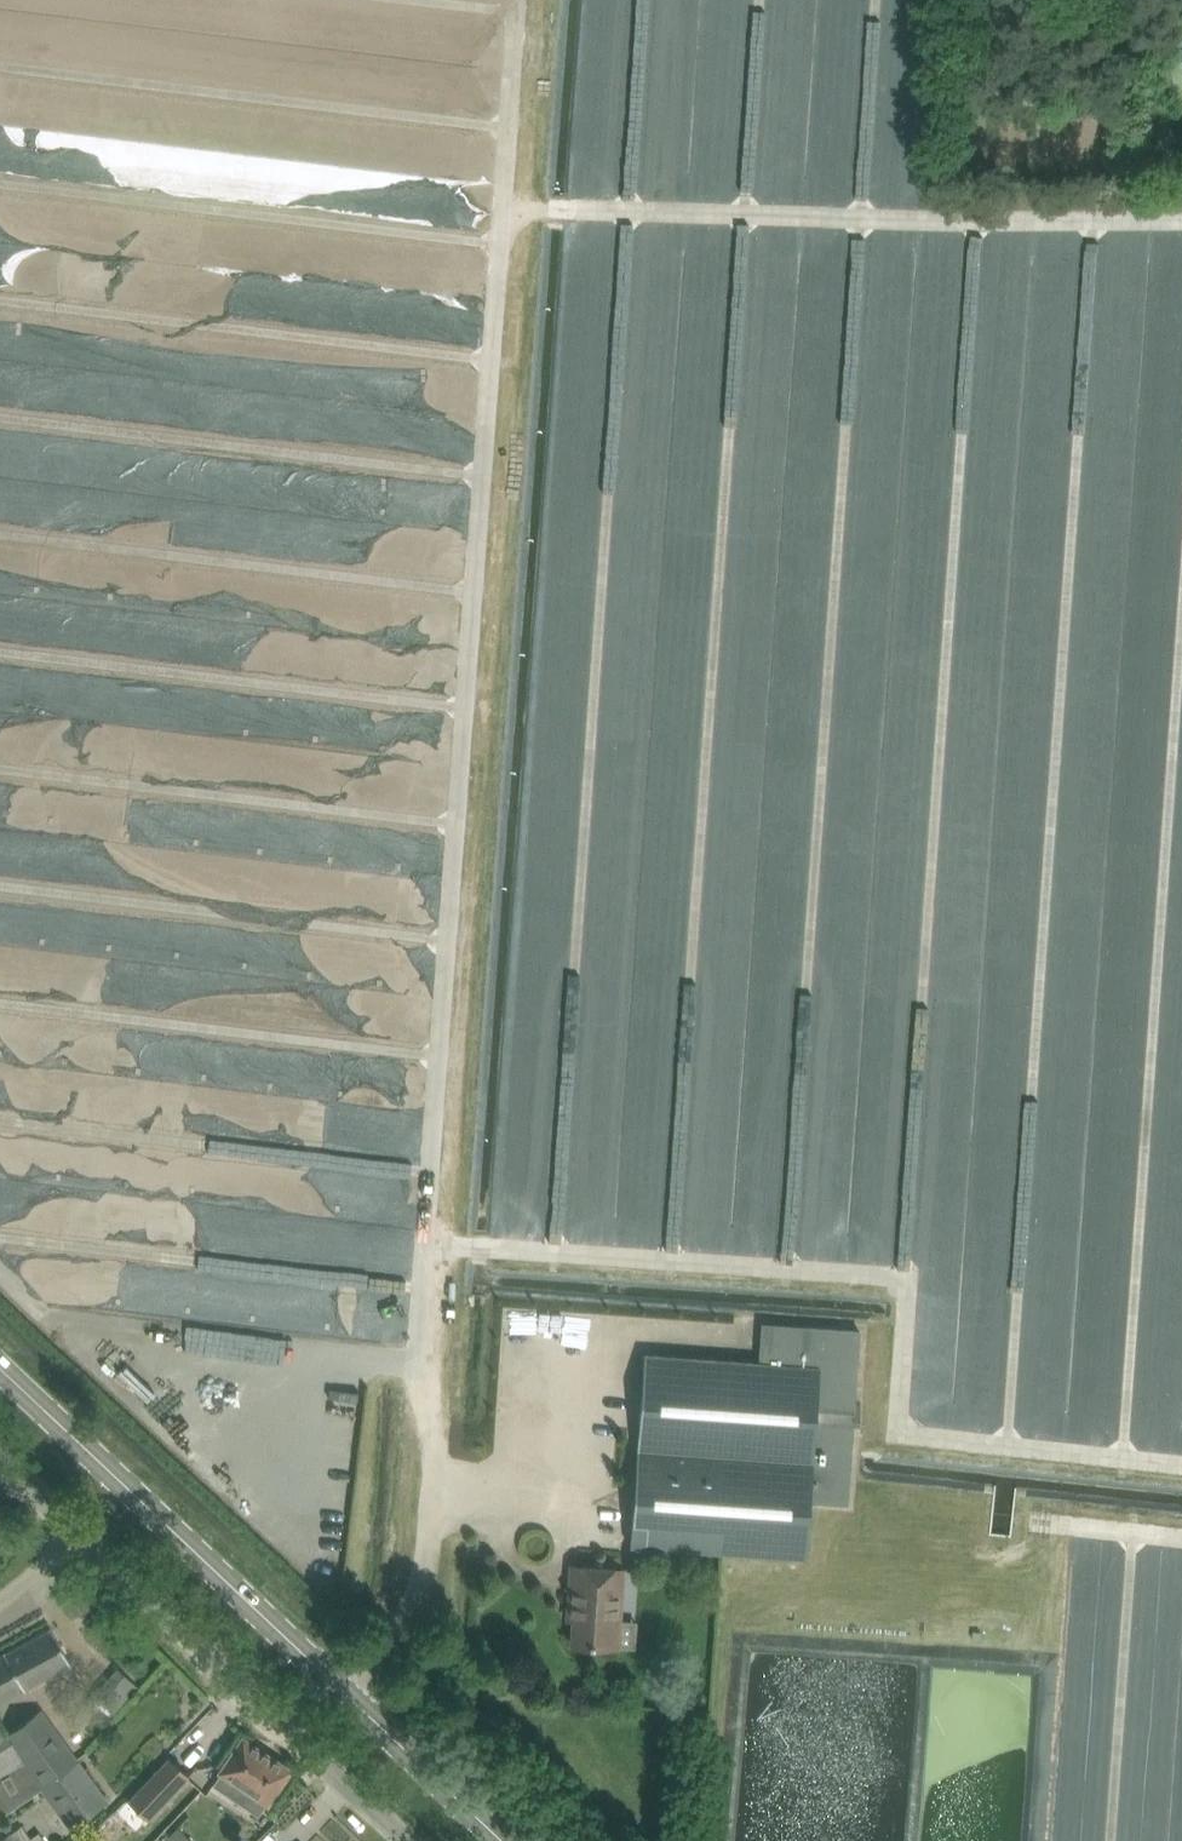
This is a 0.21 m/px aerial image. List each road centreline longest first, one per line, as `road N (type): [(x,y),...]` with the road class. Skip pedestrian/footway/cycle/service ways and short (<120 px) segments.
road 1 (track): [(436,1457),(459,1248),(542,0)]
road 2 (secondary): [(341,1687),(0,1364)]
road 3 (residential): [(282,1732),(0,1466)]
road 4 (secondary): [(495,1840),(341,1687)]
road 5 (residential): [(405,1840),(282,1732)]

